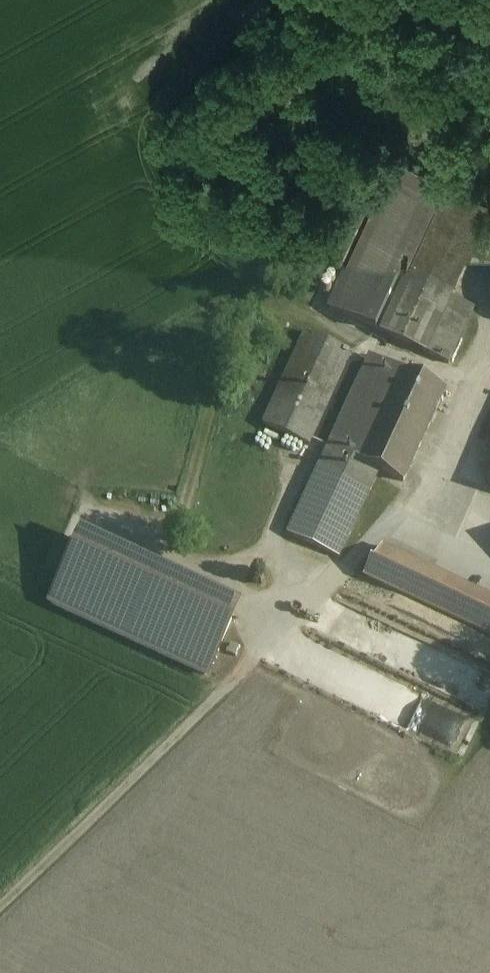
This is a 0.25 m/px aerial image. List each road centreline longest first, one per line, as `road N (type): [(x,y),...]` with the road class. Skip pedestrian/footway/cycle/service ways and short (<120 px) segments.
road 1 (track): [(393,512),(232,685),(0,909)]

